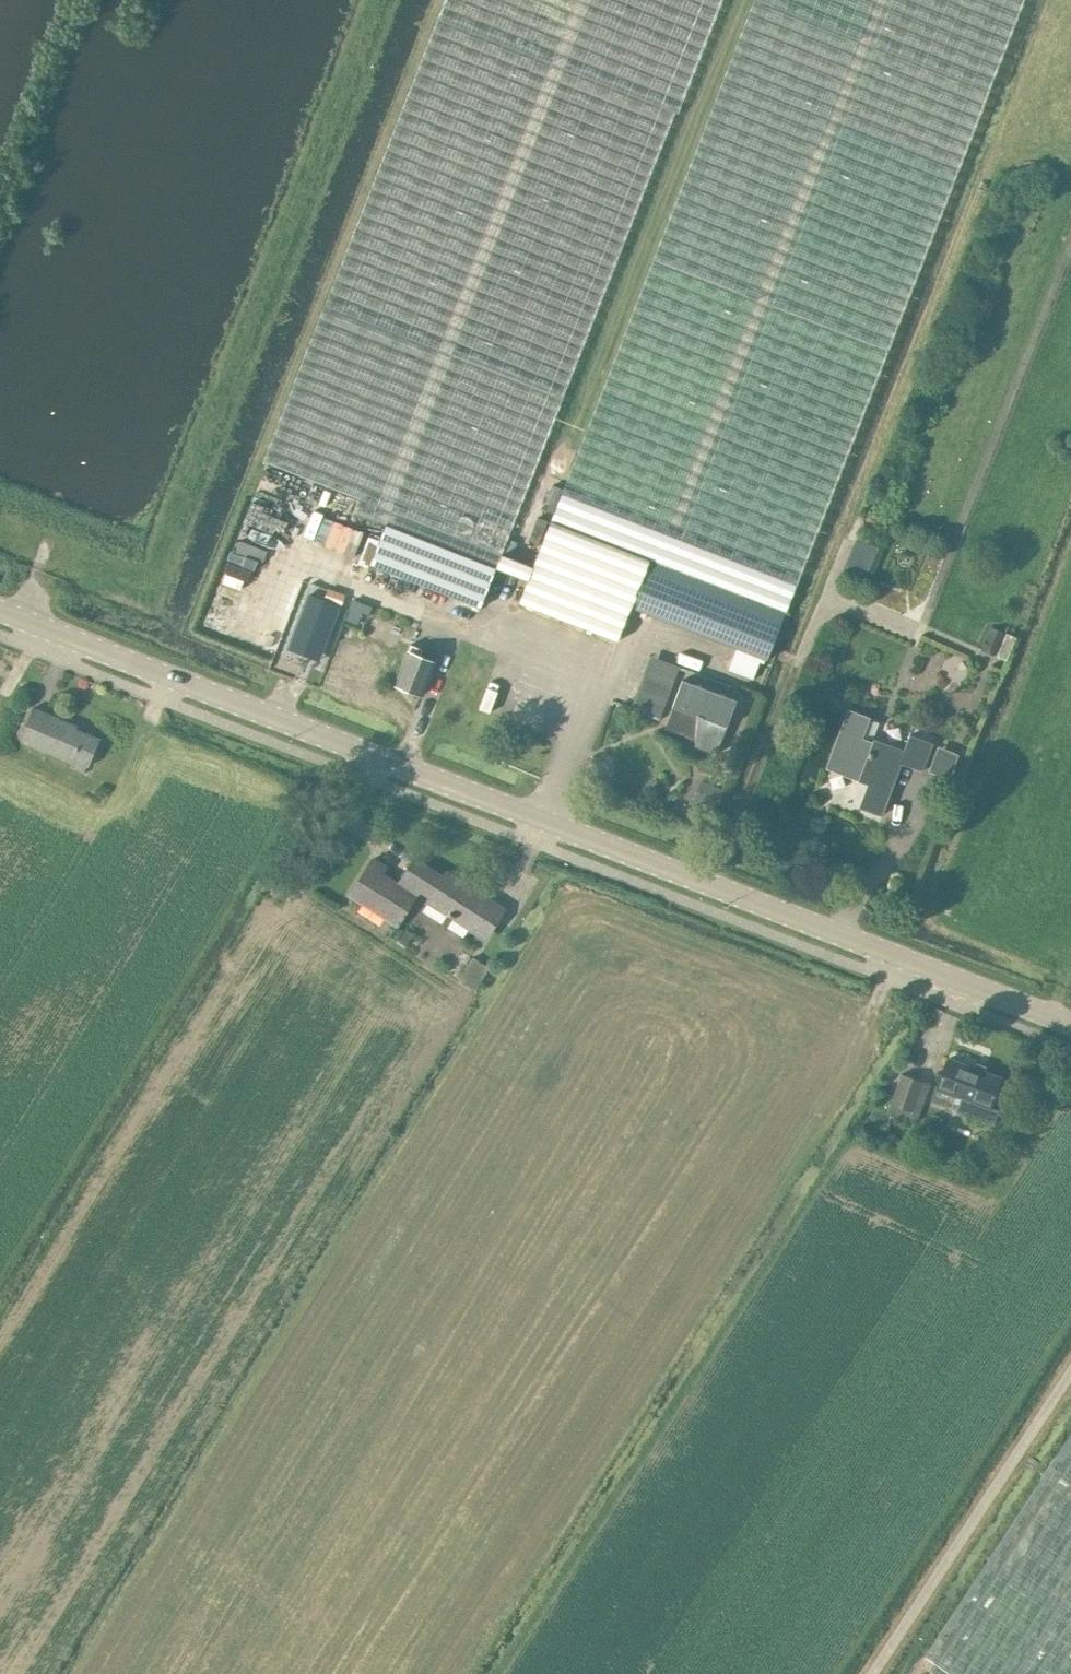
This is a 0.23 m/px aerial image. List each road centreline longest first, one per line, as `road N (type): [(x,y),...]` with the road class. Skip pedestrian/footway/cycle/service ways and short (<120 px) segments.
road 1 (secondary): [(1070,1022),(0,609)]
road 2 (unclassified): [(871,1673),(1070,1370)]

